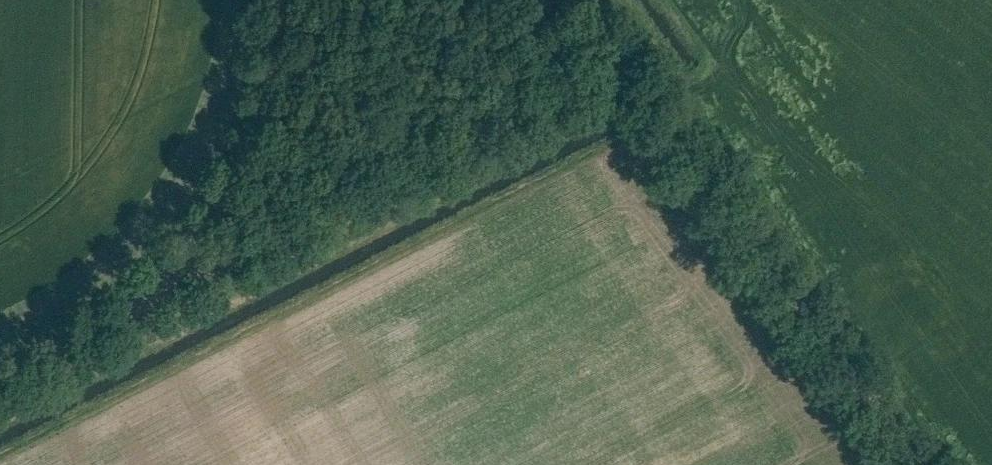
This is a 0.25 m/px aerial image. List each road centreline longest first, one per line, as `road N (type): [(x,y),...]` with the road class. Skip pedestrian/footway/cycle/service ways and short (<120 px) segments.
road 1 (unclassified): [(149,299),(618,59)]
road 2 (unclassified): [(915,464),(618,59)]
road 3 (unclassified): [(149,299),(230,178),(267,100),(281,0)]
road 4 (unclassified): [(0,376),(149,299)]

